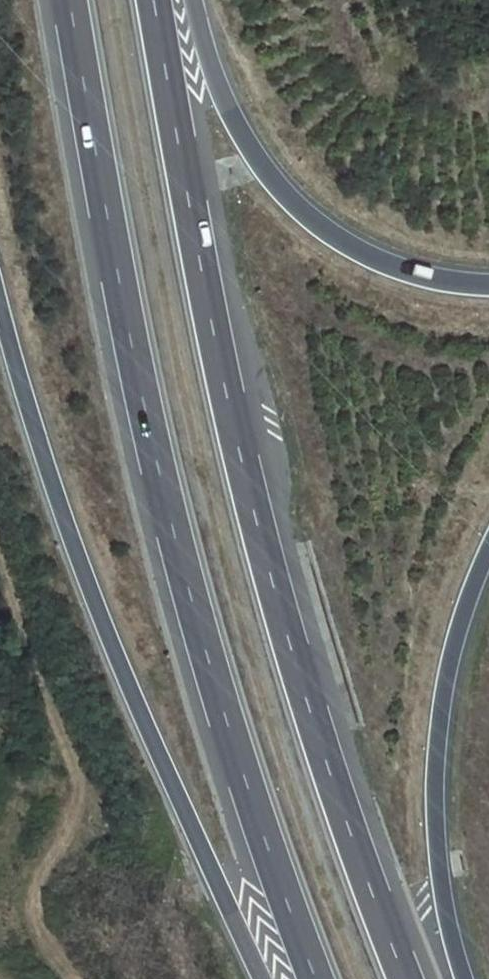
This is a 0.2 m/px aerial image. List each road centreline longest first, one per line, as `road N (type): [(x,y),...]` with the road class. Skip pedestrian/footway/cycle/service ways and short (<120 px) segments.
road 1 (motorway): [(414,978),(323,746),(207,285),(158,0)]
road 2 (motorway): [(69,0),(174,557),(251,808),(320,978)]
road 3 (motorway): [(0,321),(15,388),(91,602),(265,978)]
road 4 (motorway): [(488,283),(388,260),(300,209),(237,122),(194,0)]
road 5 (motorway): [(469,978),(453,930),(437,817),(445,704),(488,572)]

